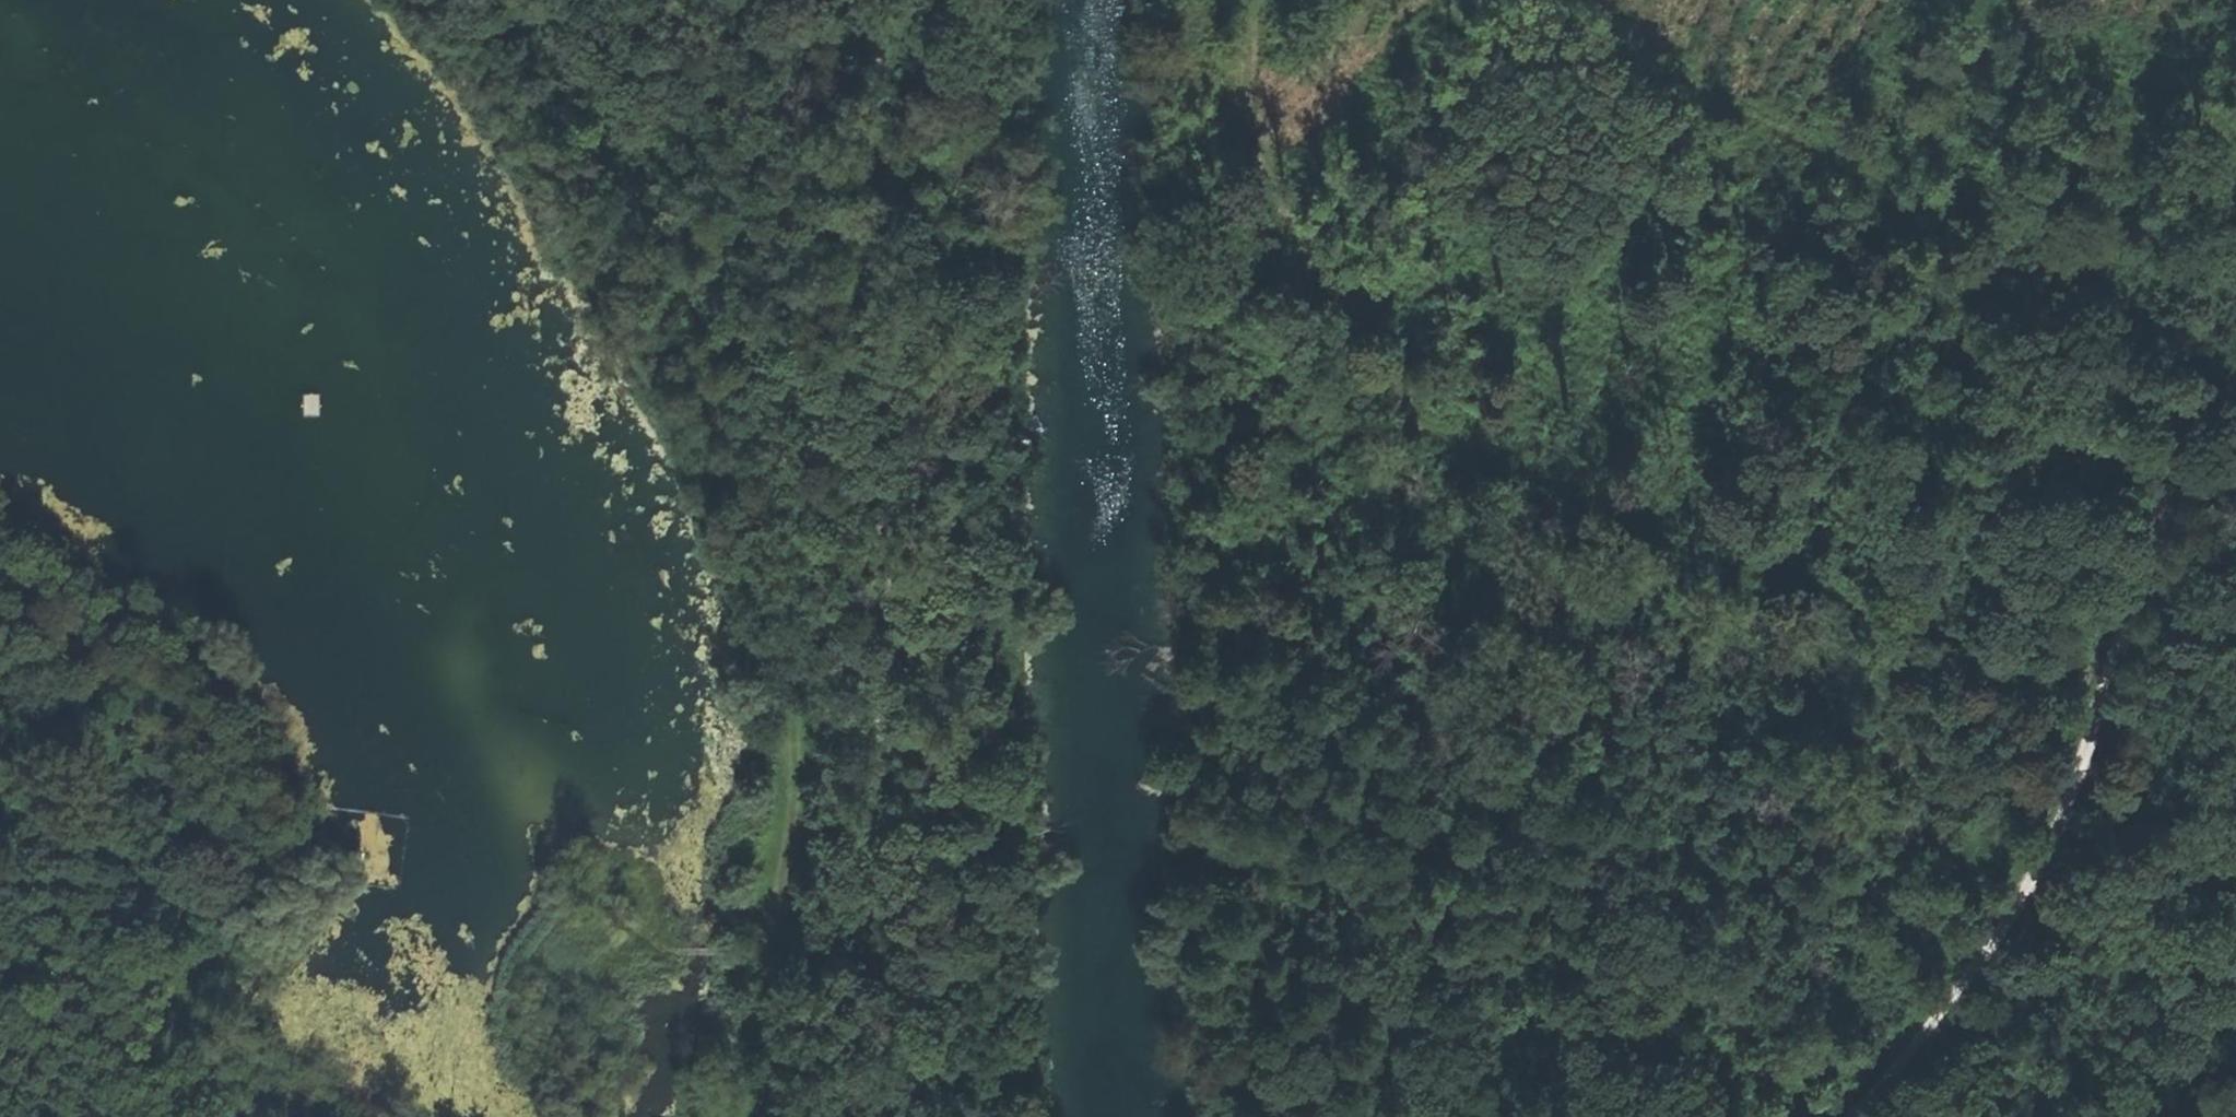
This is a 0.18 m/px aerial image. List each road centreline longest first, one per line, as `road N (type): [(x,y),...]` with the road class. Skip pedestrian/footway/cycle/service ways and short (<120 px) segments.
road 1 (track): [(881,1116),(888,1057),(829,278),(878,53),(836,0)]
road 2 (track): [(1847,1116),(1972,972),(2189,523),(2235,458)]

